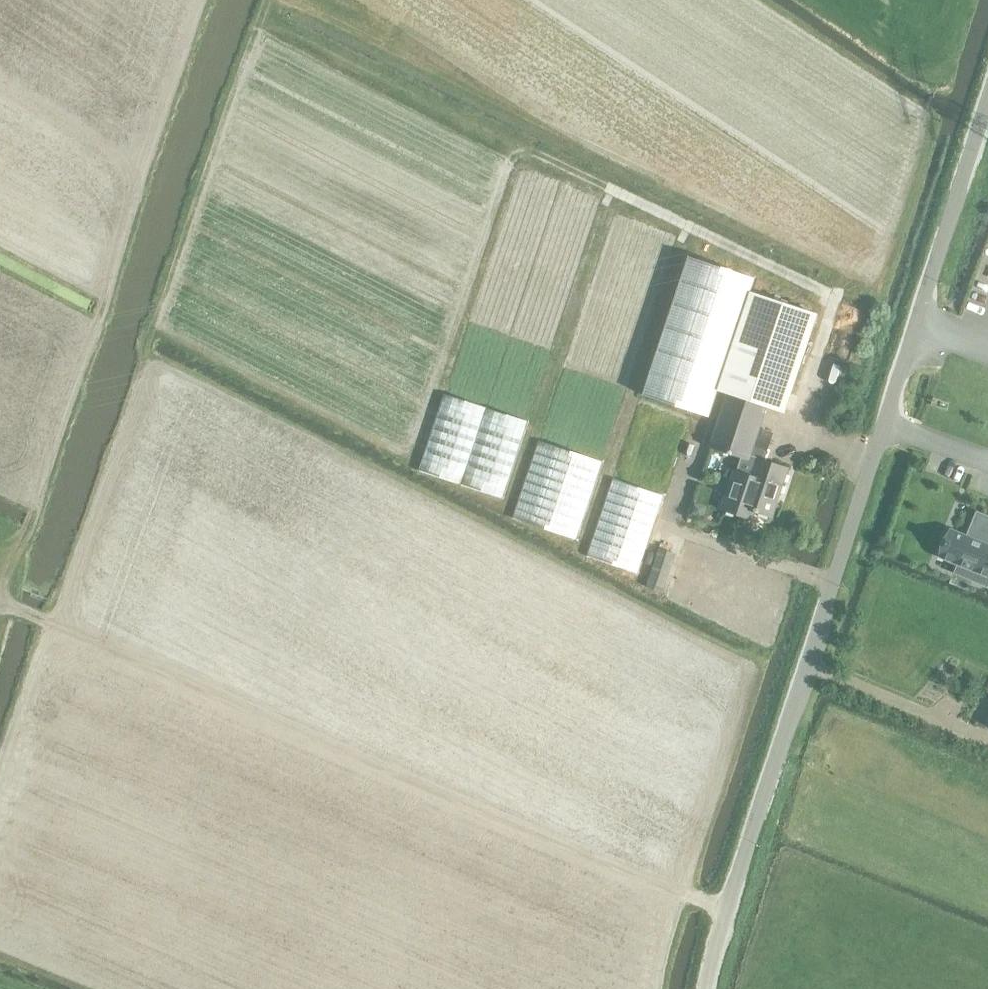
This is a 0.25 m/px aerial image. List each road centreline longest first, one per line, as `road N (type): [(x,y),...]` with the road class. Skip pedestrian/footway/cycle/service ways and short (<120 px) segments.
road 1 (unclassified): [(707,988),(987,94)]
road 2 (track): [(0,602),(730,902)]
road 3 (track): [(0,588),(27,547),(146,172),(0,78)]

